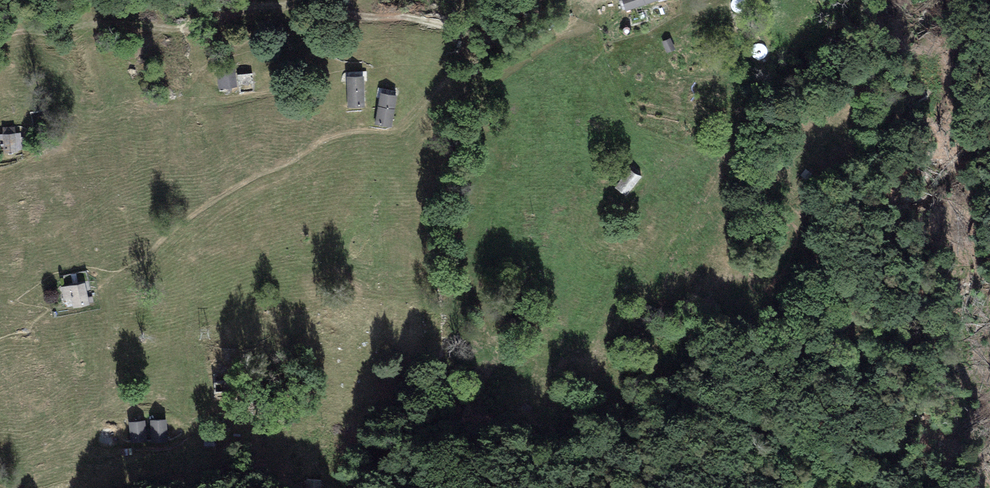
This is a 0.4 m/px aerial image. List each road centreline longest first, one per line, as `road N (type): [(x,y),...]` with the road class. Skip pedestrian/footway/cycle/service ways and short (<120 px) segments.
road 1 (track): [(46,37),(78,27),(180,31),(202,16),(295,5),(407,18),(498,45),(585,0)]

